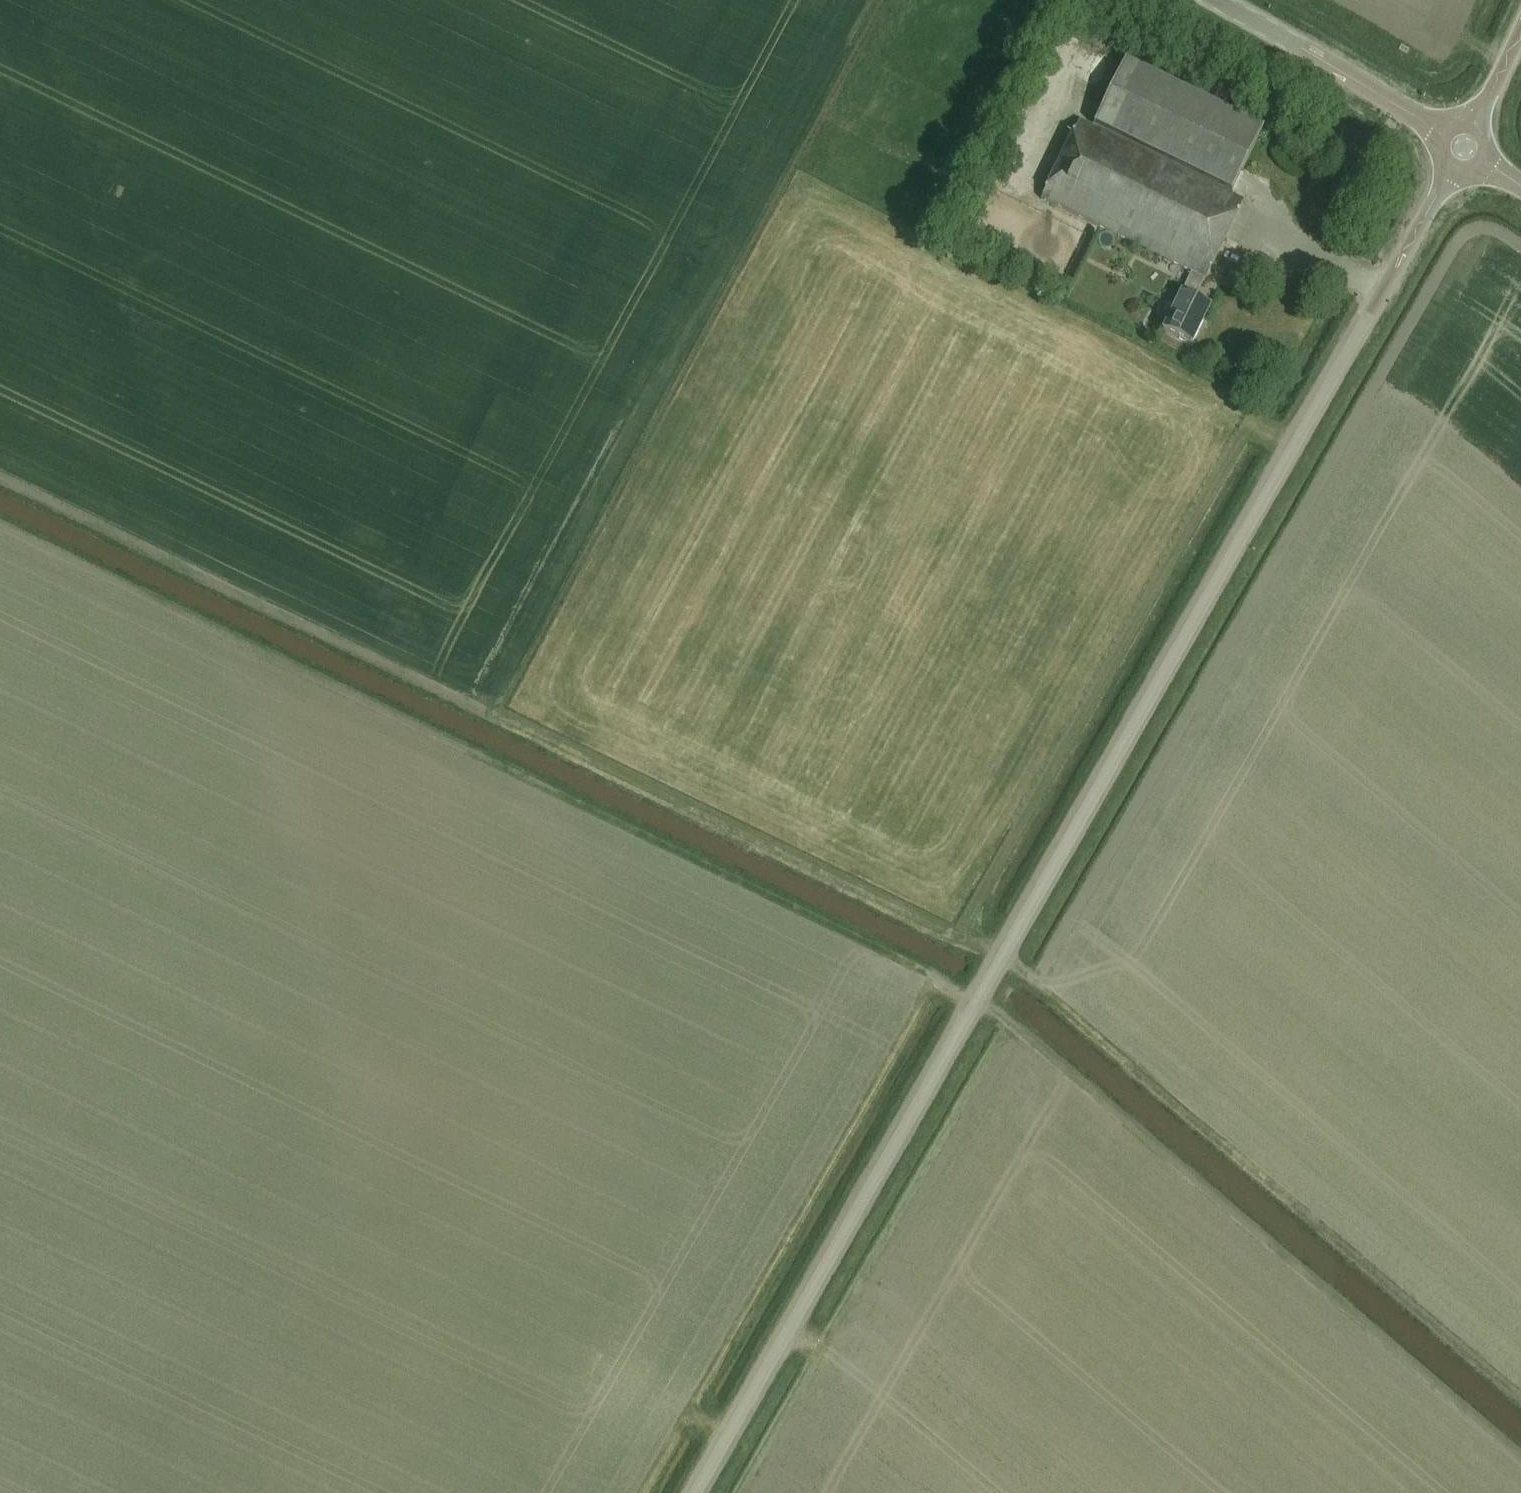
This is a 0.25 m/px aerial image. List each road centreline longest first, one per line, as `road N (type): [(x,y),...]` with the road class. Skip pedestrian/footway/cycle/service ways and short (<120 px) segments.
road 1 (unclassified): [(695,1492),(1467,146)]
road 2 (tertiary): [(1467,146),(1212,0)]
road 3 (unclassified): [(1467,146),(1520,30)]

